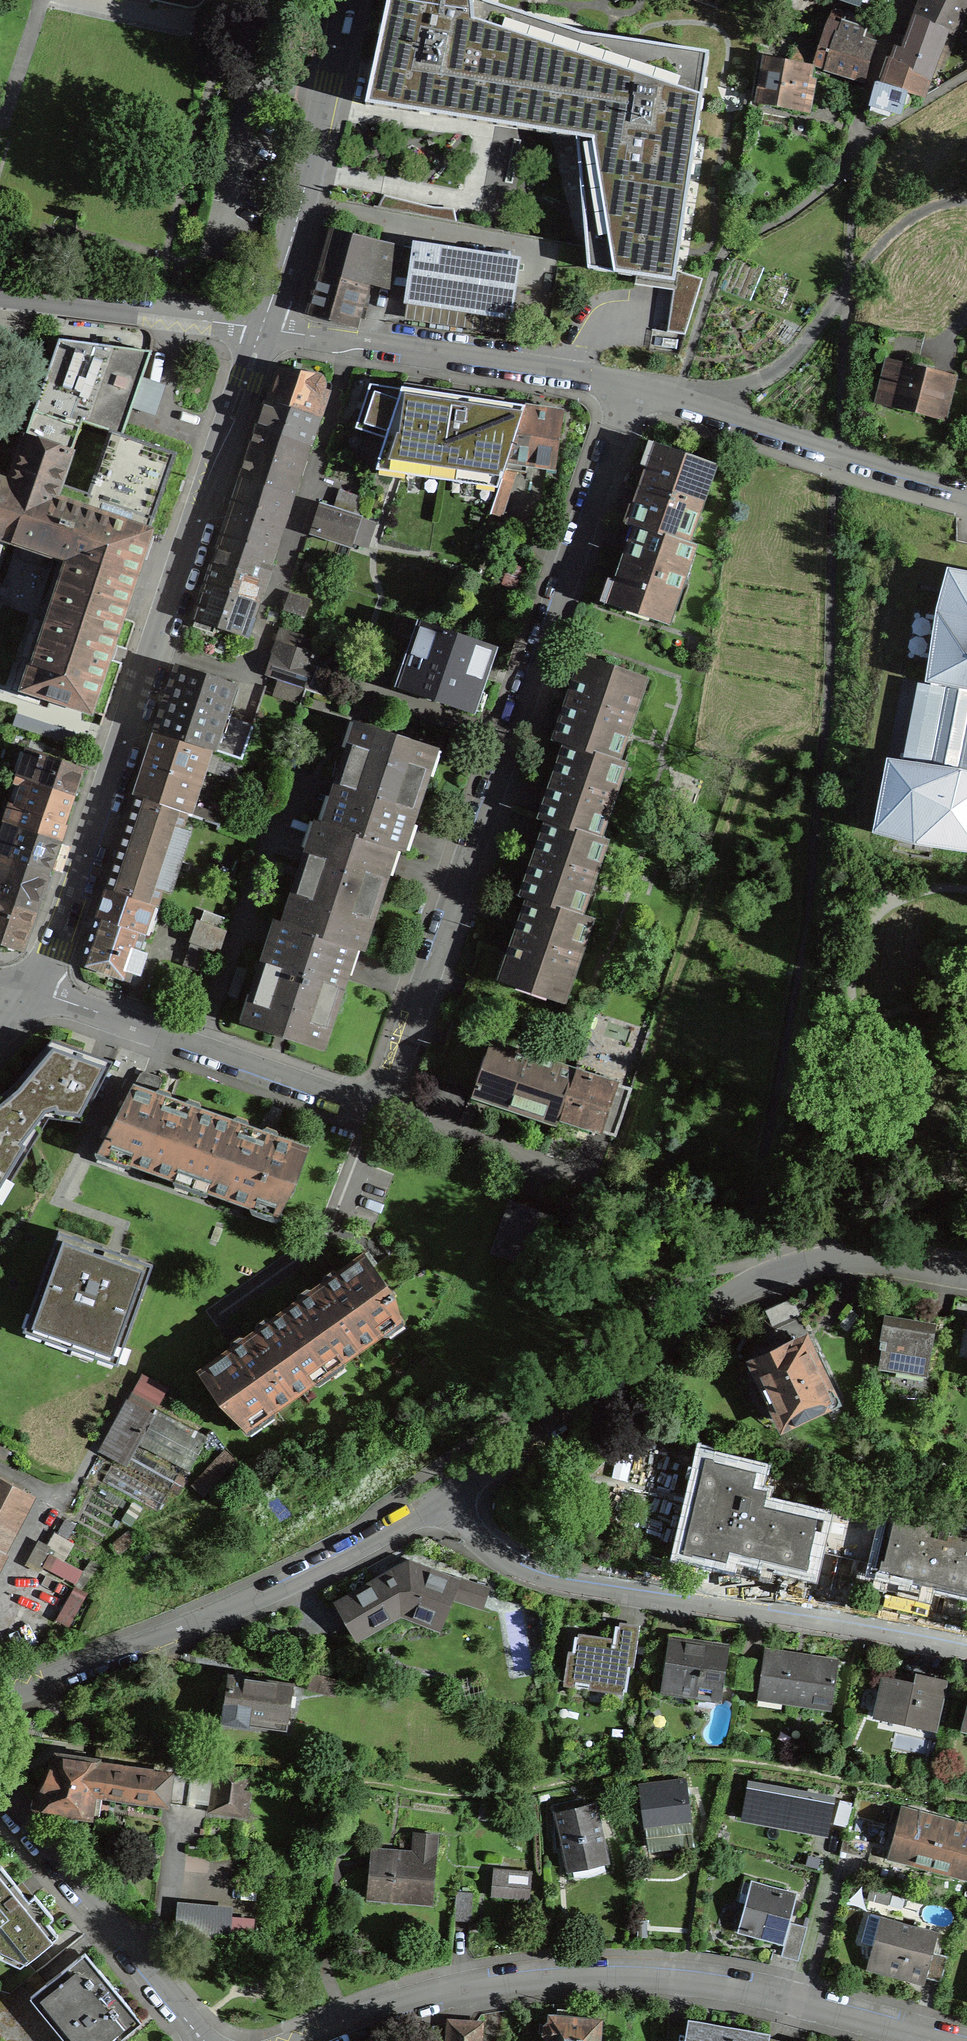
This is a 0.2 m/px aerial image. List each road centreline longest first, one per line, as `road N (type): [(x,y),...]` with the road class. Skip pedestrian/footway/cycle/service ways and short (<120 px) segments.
road 1 (residential): [(34,989),(345,1101),(386,1092),(634,384)]
road 2 (residential): [(34,989),(262,326)]
road 3 (residential): [(297,2040),(432,1993),(607,1973),(697,1979),(947,2040)]
road 4 (residential): [(444,1501),(713,1306),(779,1270),(824,1259),(872,1260),(966,1276)]
road 5 (residential): [(444,1501),(491,1552),(536,1577),(966,1651)]
road 6 (residential): [(0,1699),(275,1593),(444,1501)]
road 7 (residential): [(262,326),(634,384)]
road 8 (residential): [(634,384),(966,488)]
road 9 (residential): [(262,326),(290,245),(347,0)]
road 10 (residential): [(0,1794),(201,2040)]
road 11 (residential): [(0,294),(262,326)]
road 12 (track): [(705,408),(795,352),(848,284)]

